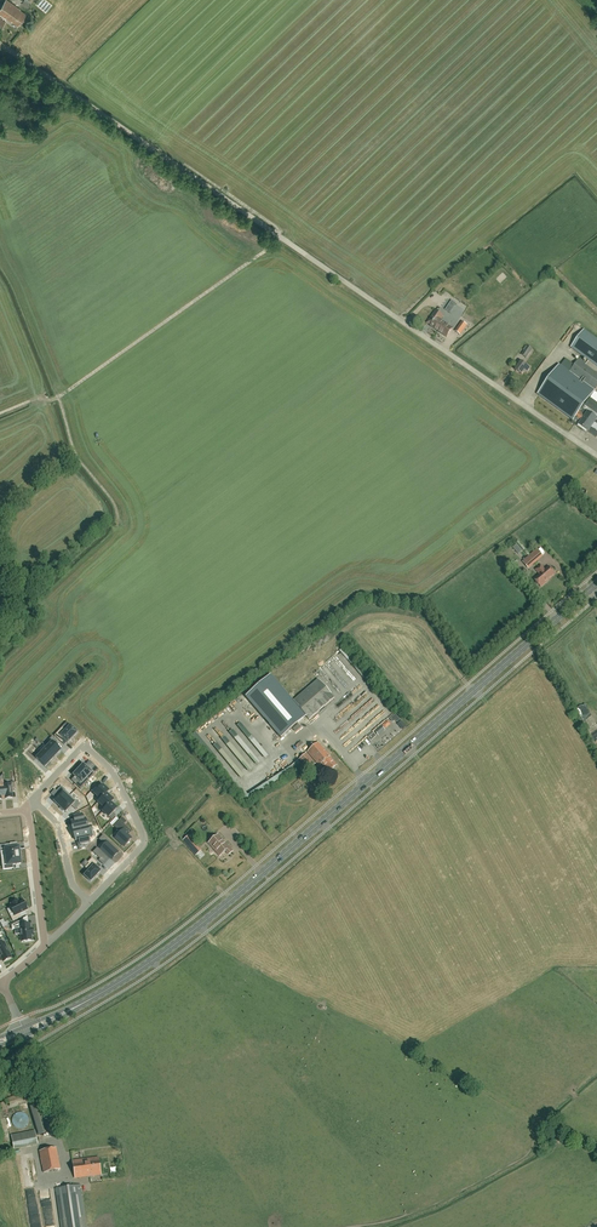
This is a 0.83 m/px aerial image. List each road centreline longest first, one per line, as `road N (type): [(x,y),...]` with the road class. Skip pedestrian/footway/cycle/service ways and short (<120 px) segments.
road 1 (primary): [(23,1031),(86,1002),(179,941),(596,584)]
road 2 (unclassified): [(596,454),(0,42)]
road 3 (residential): [(89,901),(144,841),(113,771),(84,744),(34,800)]
road 4 (residential): [(28,810),(45,945)]
road 5 (residential): [(89,901),(72,883),(57,824),(34,800)]

